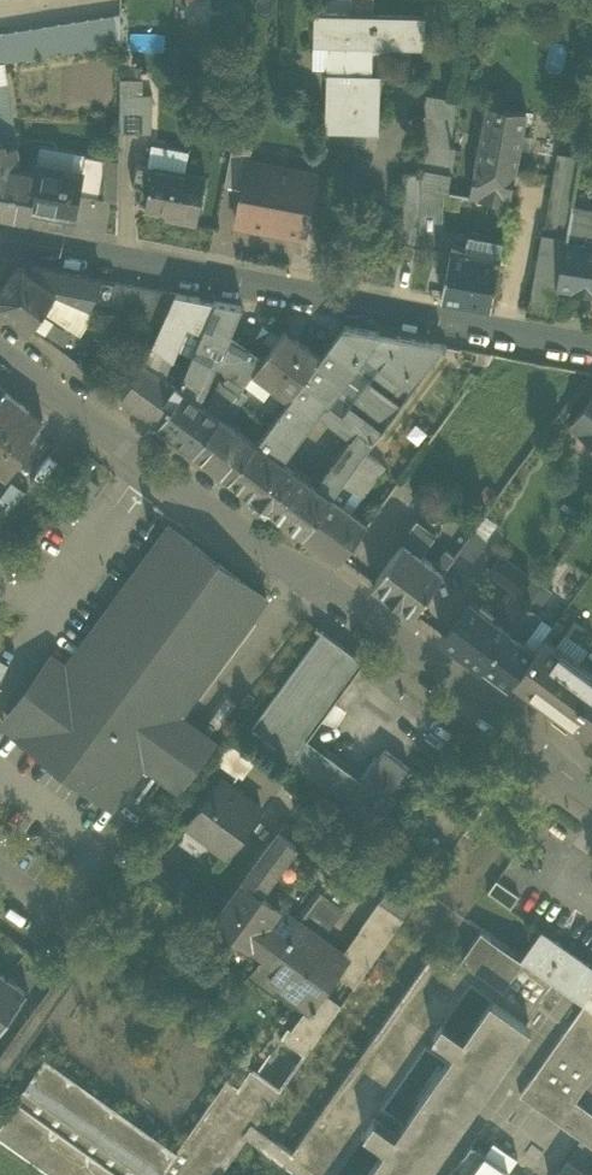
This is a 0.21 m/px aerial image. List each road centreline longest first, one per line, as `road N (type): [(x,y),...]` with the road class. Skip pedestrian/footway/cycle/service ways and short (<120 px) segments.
road 1 (tertiary): [(591,790),(0,346)]
road 2 (residential): [(591,343),(0,238)]

